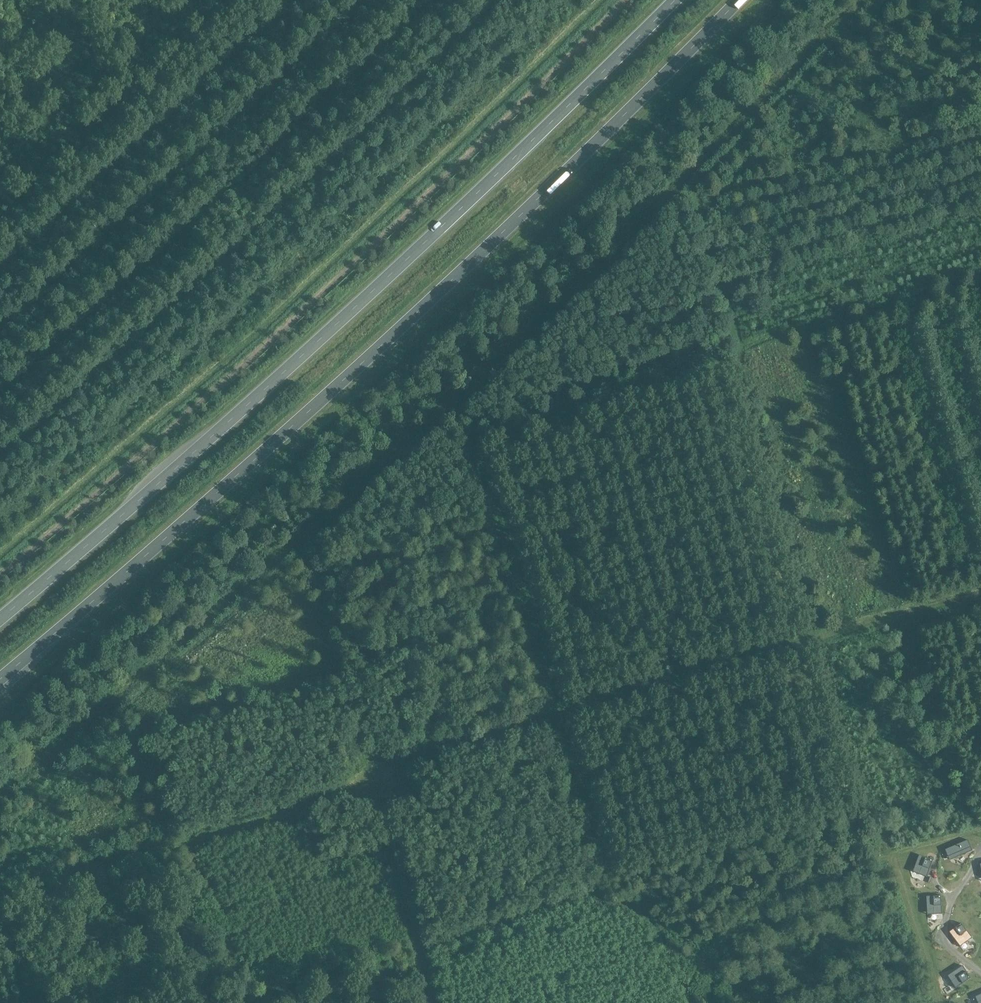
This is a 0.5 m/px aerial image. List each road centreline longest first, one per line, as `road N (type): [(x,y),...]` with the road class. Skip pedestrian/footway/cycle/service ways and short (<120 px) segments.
road 1 (trunk): [(0,680),(328,396),(739,0)]
road 2 (trunk): [(675,0),(298,361),(0,619)]
road 3 (track): [(436,1002),(390,806),(401,799),(413,757),(980,590)]

